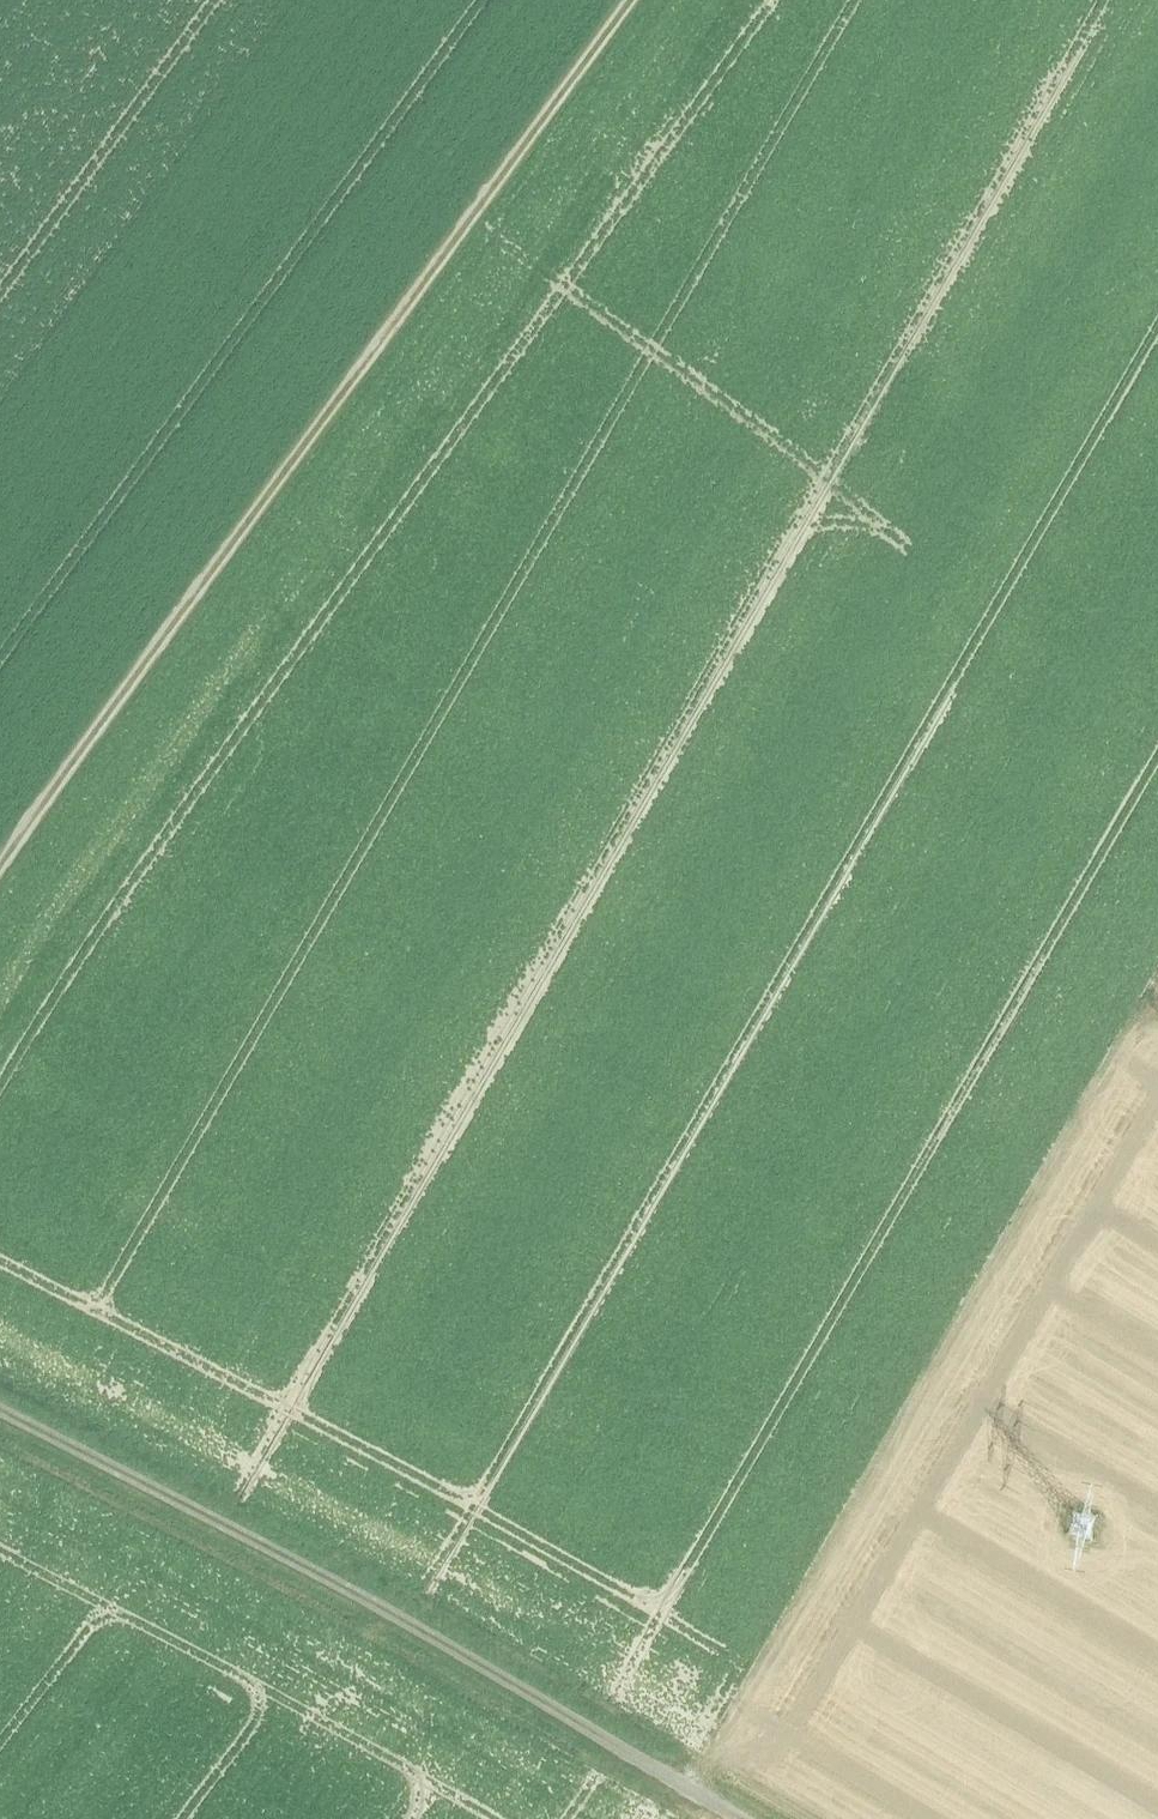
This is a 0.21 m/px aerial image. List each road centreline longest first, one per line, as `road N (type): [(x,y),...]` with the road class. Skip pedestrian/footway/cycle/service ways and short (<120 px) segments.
road 1 (track): [(0,1413),(250,1536),(740,1818)]

